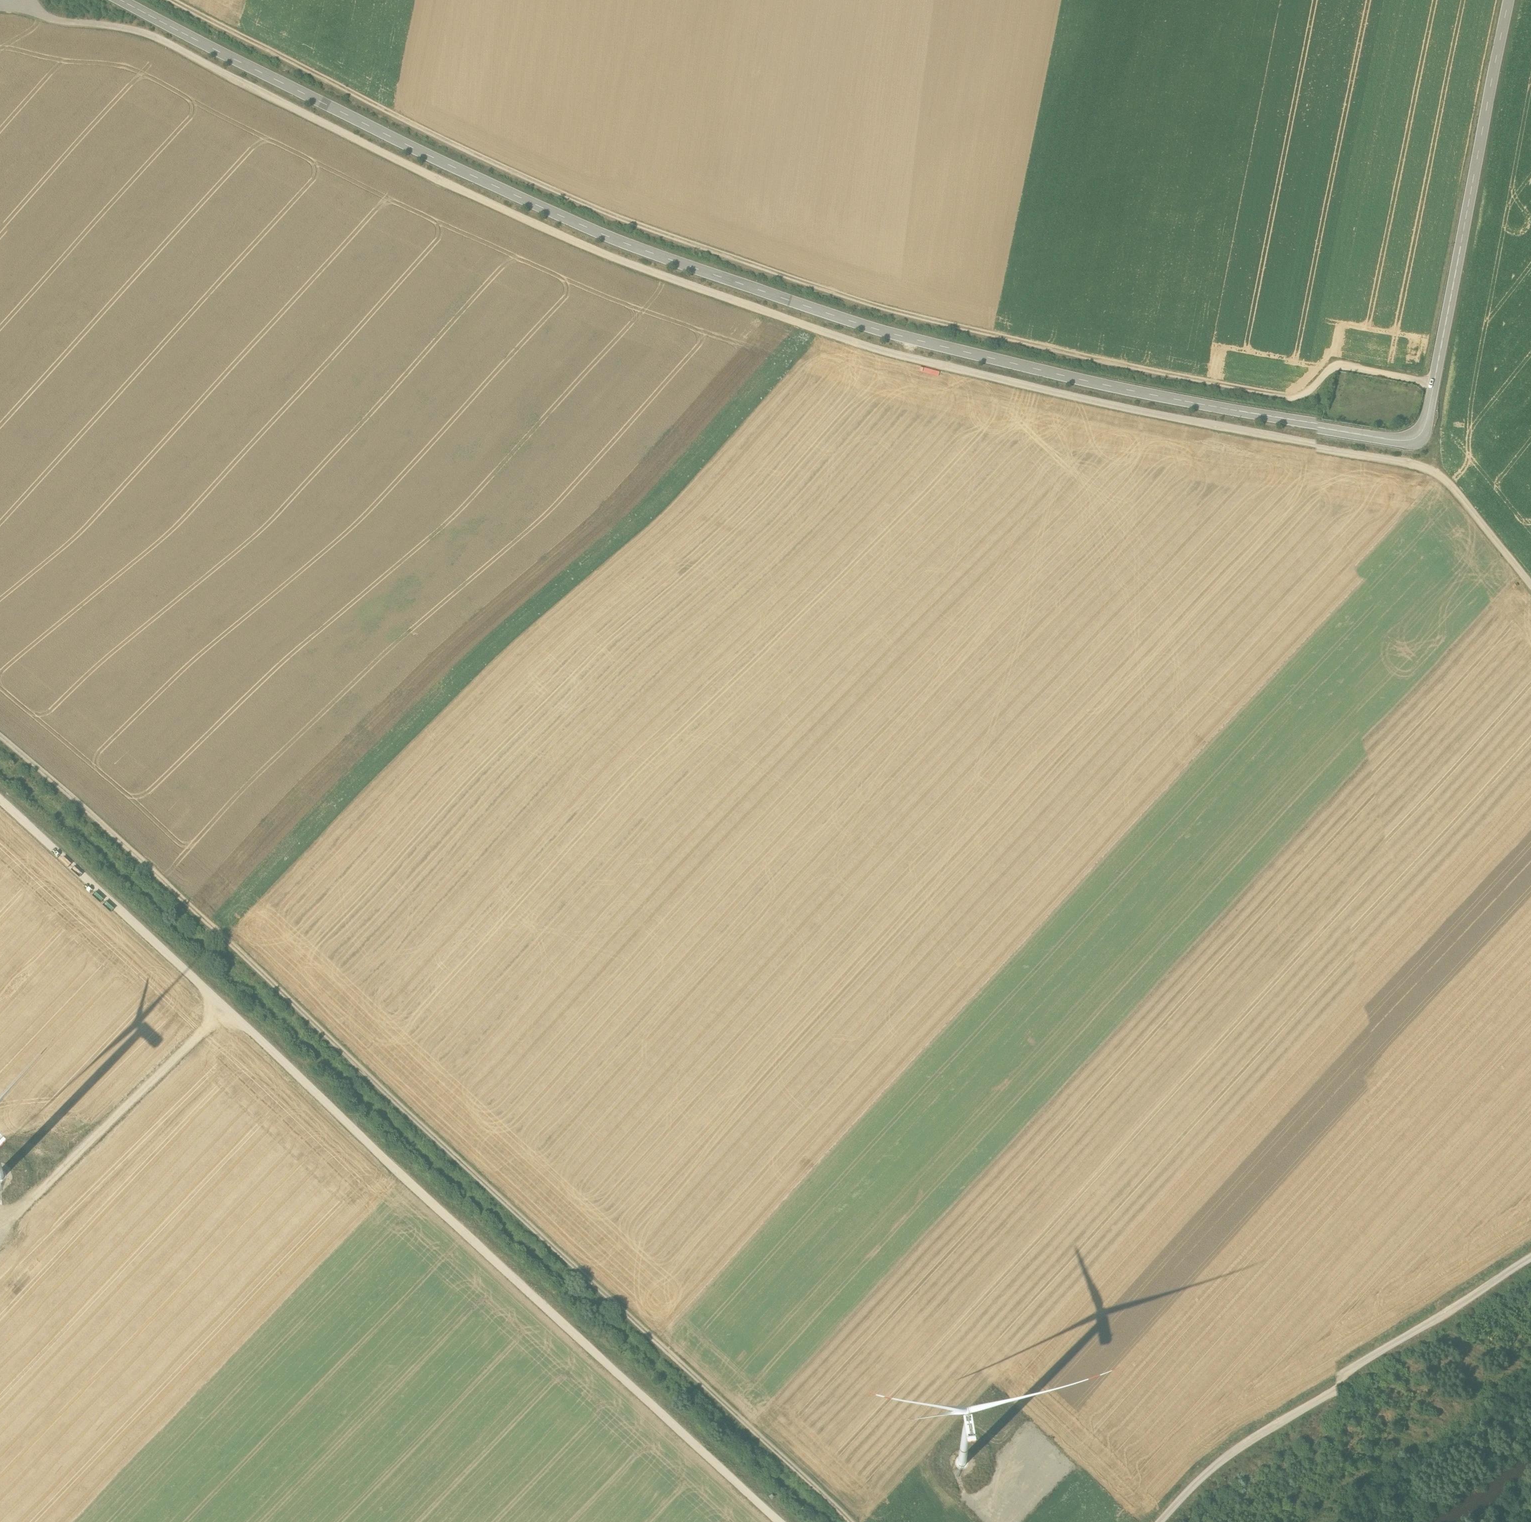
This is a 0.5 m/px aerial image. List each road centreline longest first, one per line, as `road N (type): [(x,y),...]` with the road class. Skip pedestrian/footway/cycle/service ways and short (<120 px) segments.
road 1 (tertiary): [(1527,0),(1436,459),(1425,477),(1411,479),(1080,406),(768,309),(453,180),(95,0)]
road 2 (track): [(1530,612),(1462,524),(1430,503),(1137,439),(773,331),(451,201),(144,47),(47,33),(31,7)]
road 3 (track): [(1443,424),(1347,400),(1314,429),(1294,432),(877,325),(550,201),(146,0)]
road 4 (track): [(811,1521),(0,778)]
road 5 (track): [(0,847),(737,1521)]
road 6 (track): [(1530,1283),(1228,1477),(1178,1521)]
road 7 (track): [(230,1058),(0,1285)]

